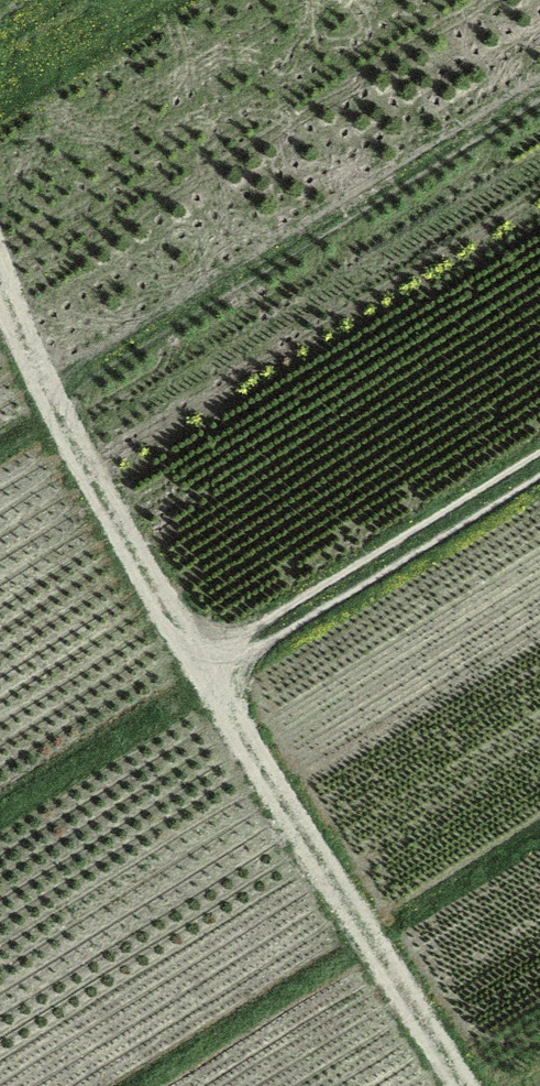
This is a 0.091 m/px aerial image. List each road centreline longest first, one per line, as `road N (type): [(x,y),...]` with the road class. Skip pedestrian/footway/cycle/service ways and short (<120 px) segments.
road 1 (track): [(460,1085),(200,676),(65,425),(0,279)]
road 2 (track): [(200,676),(539,464)]

